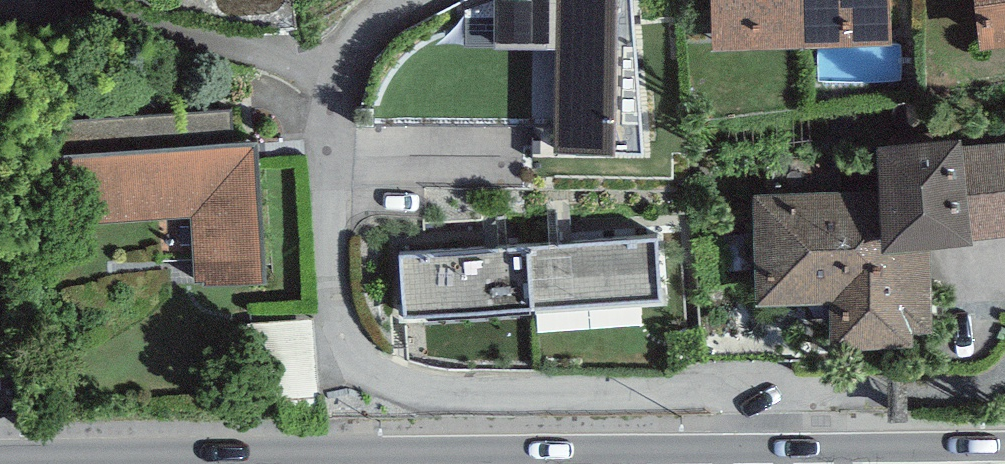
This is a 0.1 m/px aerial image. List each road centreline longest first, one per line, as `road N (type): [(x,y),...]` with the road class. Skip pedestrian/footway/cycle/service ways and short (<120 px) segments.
road 1 (residential): [(802,463),(755,397),(434,396),(384,377),(357,343),(341,294),(334,119),(350,49),(372,18),(404,0)]

